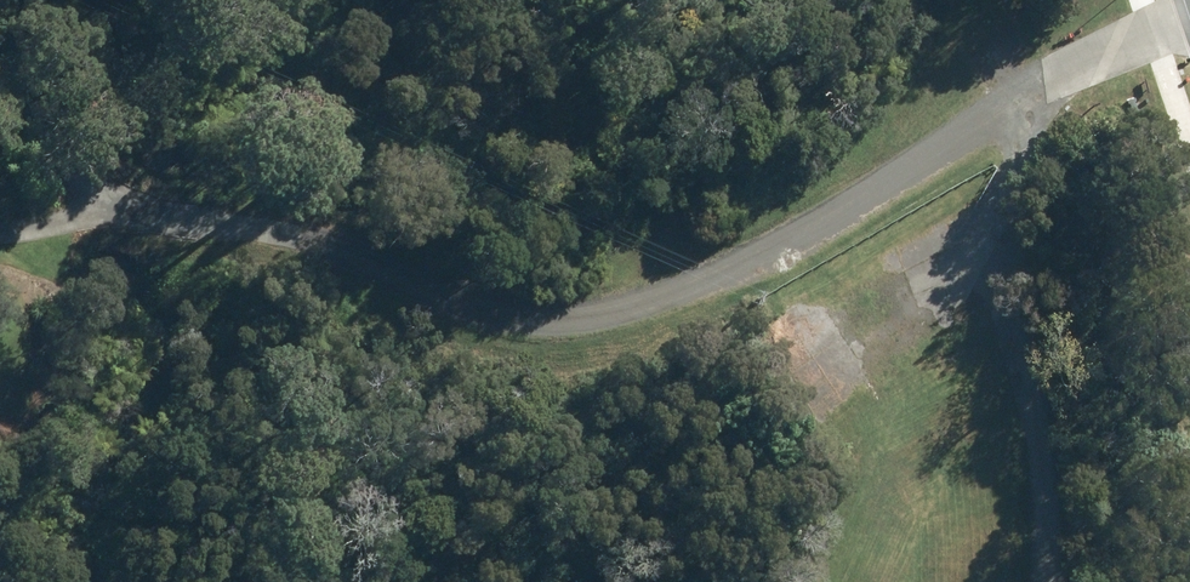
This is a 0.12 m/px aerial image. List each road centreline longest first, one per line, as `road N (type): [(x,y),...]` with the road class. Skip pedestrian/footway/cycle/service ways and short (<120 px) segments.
road 1 (track): [(1189,27),(1025,107),(675,307),(549,316),(447,291),(329,246),(176,226),(0,64)]
road 2 (track): [(1071,581),(1090,505),(1075,438),(1076,360),(1062,255),(1025,107)]
road 3 (track): [(176,226),(0,210)]

